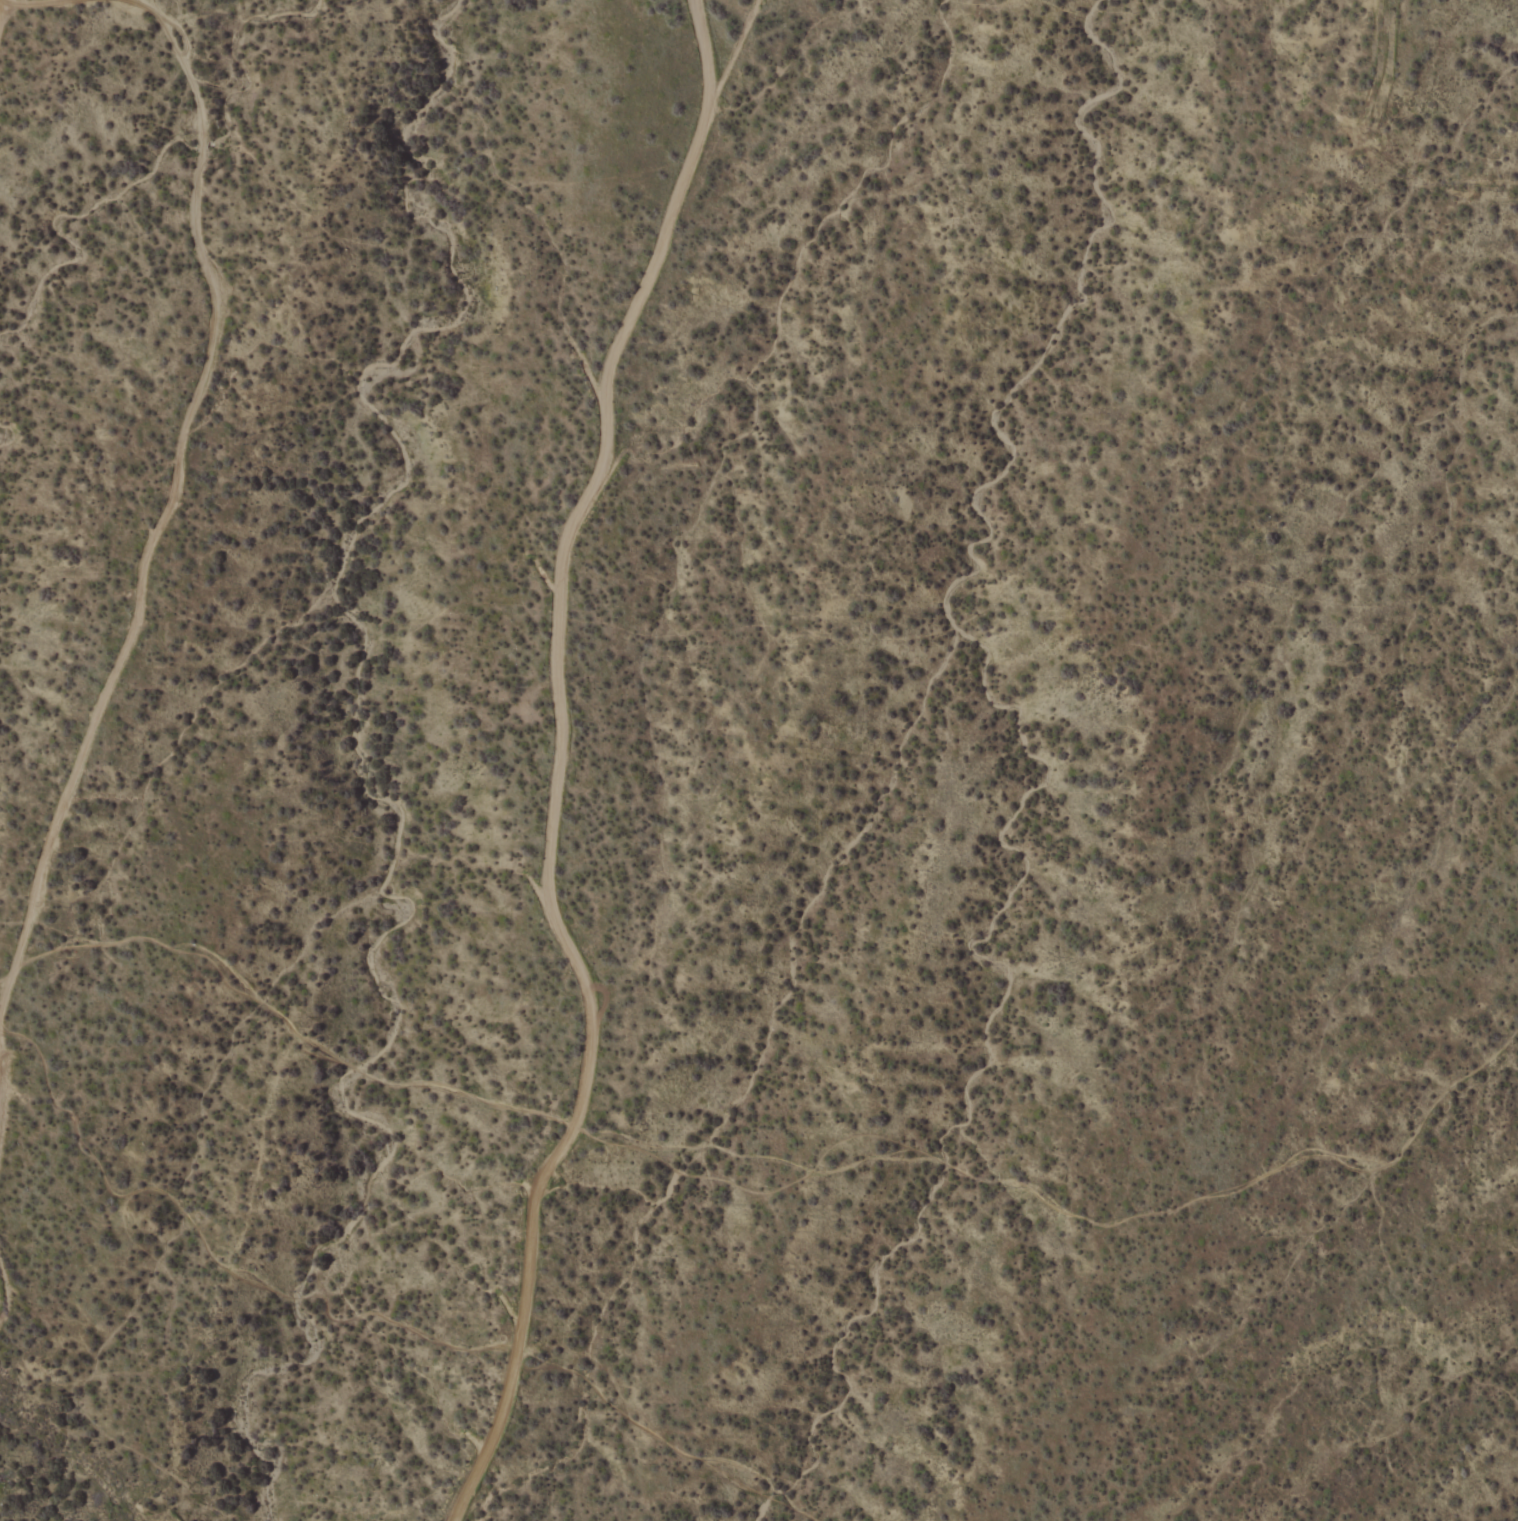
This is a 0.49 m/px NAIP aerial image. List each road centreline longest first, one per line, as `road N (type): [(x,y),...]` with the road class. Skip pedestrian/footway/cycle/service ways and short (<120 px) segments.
road 1 (track): [(689,0),(710,103),(683,194),(615,347),(604,391),(606,444),(563,541),(557,697),(564,734),(545,824),(548,899),(594,1019),(589,1090),(537,1190),(502,1435),(456,1520)]
road 2 (track): [(148,0),(198,99),(201,162),(192,215),(220,297),(217,325),(211,366),(182,440),(180,491),(149,548),(132,643),(46,849),(0,1023)]

